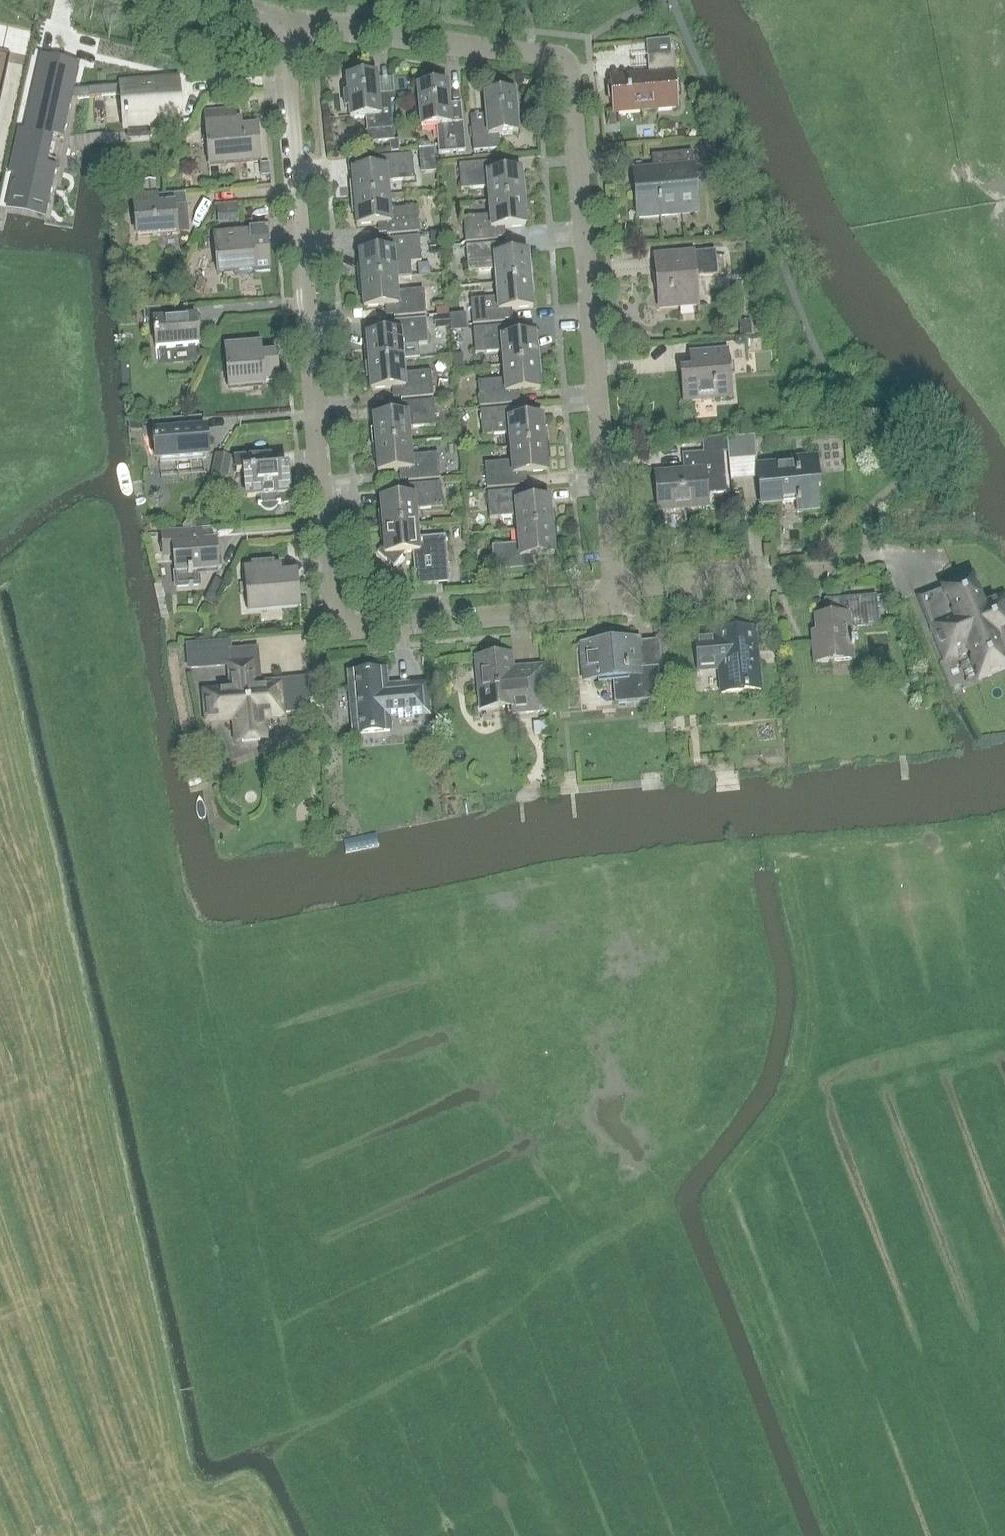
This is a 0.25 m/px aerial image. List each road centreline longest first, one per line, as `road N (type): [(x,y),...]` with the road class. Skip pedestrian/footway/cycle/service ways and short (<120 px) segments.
road 1 (residential): [(615,587),(616,605),(334,630),(280,22)]
road 2 (residential): [(615,587),(564,65),(548,56),(280,22)]
road 3 (residential): [(615,587),(816,575),(877,554)]

